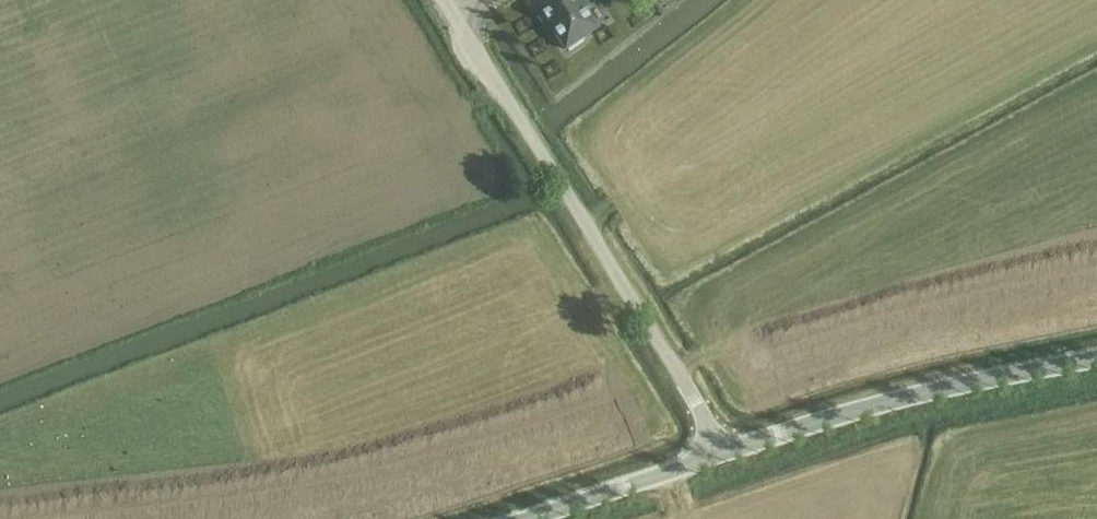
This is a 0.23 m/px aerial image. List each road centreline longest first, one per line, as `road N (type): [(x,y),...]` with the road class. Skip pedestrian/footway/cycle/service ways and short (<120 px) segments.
road 1 (unclassified): [(719,453),(444,0)]
road 2 (unclassified): [(719,453),(919,394),(1096,359)]
road 3 (unclassified): [(521,518),(719,453)]

